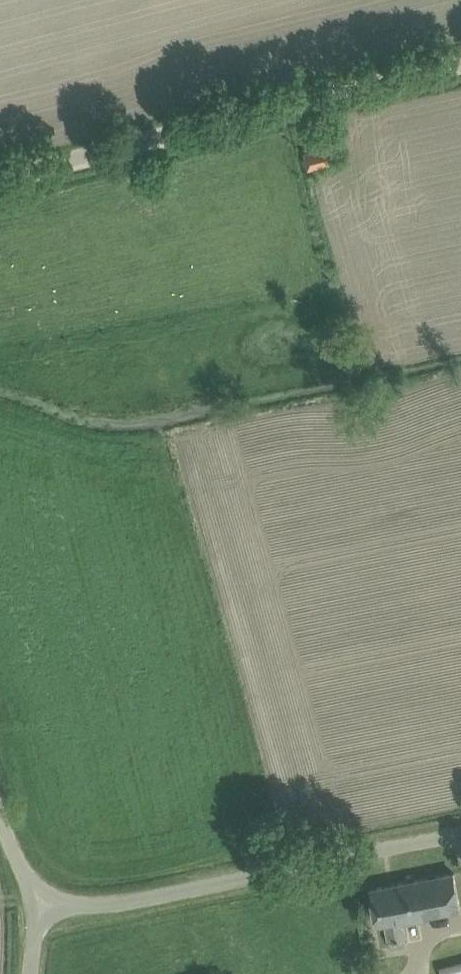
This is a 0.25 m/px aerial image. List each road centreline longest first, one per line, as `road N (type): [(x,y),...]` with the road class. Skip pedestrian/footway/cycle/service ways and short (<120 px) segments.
road 1 (unclassified): [(0,178),(460,64)]
road 2 (unclassified): [(37,904),(156,896),(460,833)]

